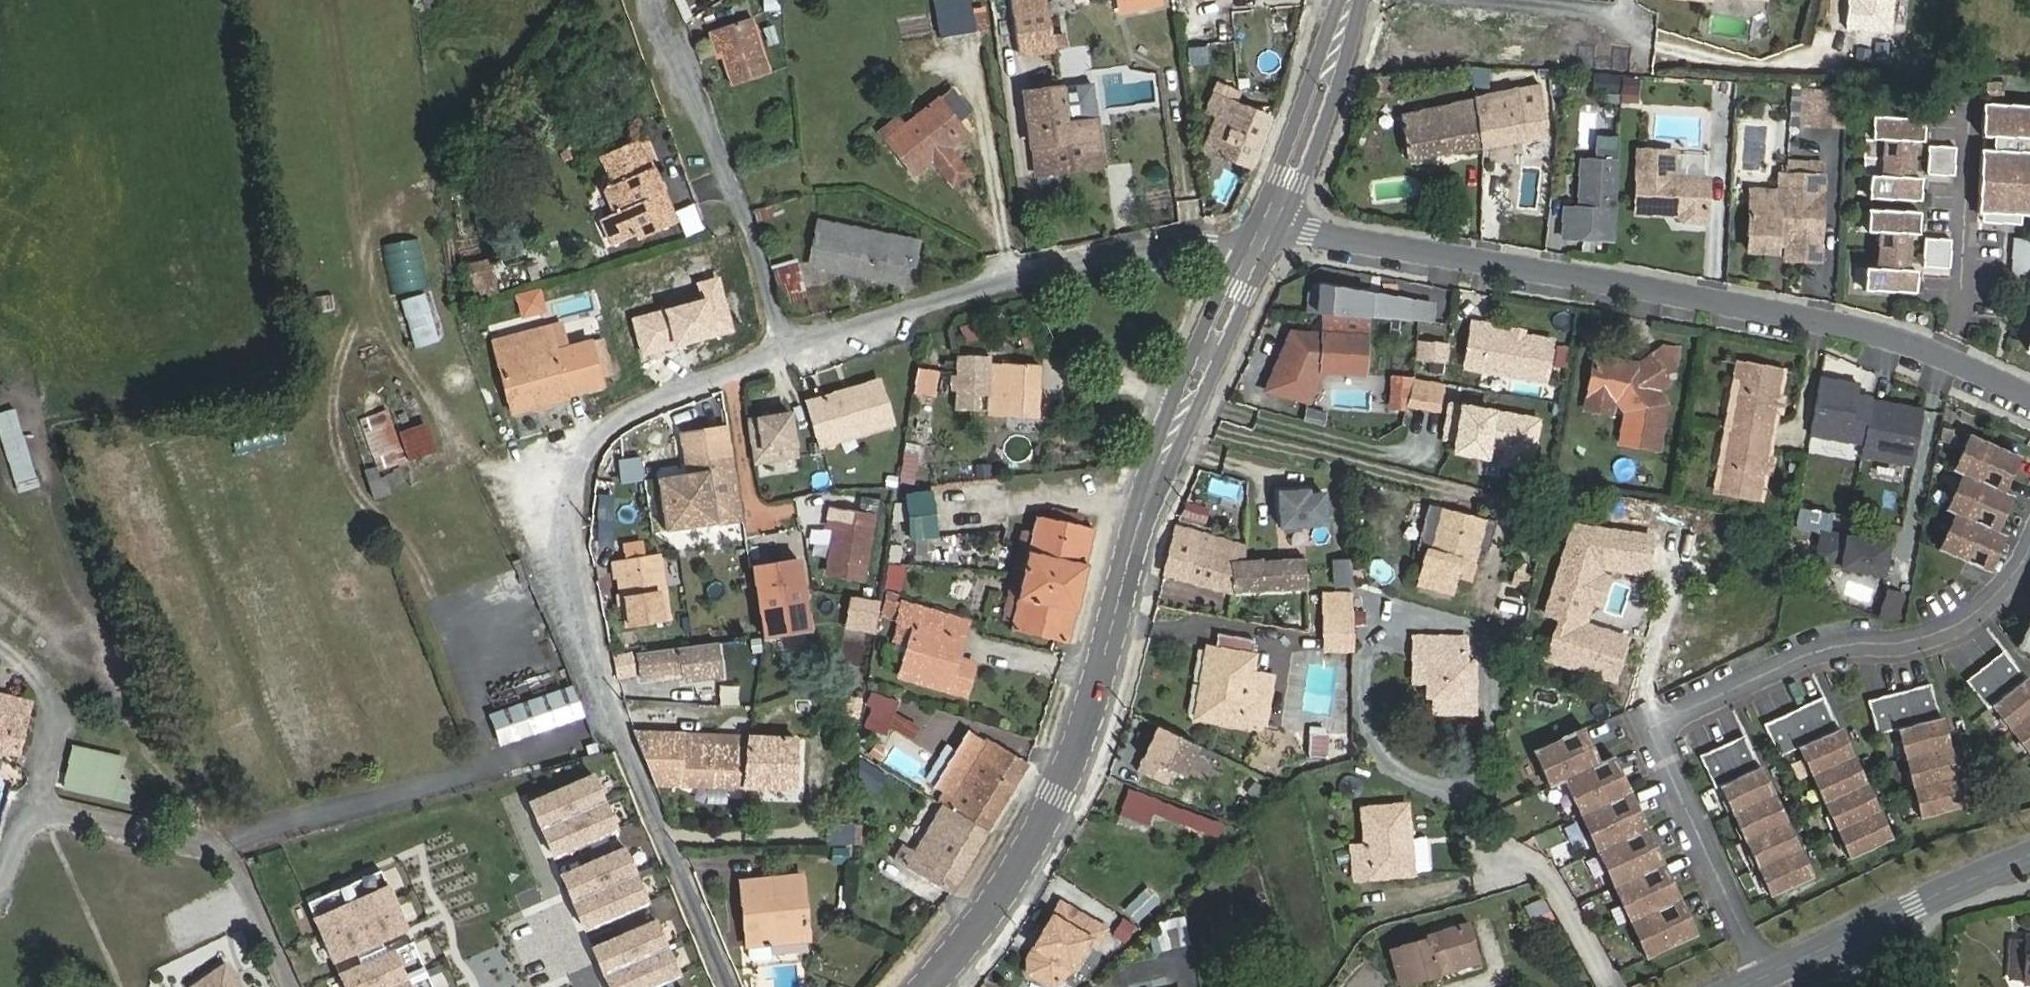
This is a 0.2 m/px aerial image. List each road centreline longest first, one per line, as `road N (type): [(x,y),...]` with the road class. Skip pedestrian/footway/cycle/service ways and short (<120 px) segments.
road 1 (tertiary): [(921,986),(983,911),(1071,763),(1148,495),(1264,233)]
road 2 (residential): [(785,355),(588,440),(578,468),(576,547),(624,741),(731,986)]
road 3 (residential): [(2029,399),(1935,355),(1767,299),(1293,229),(1264,233)]
road 4 (residential): [(1765,978),(1652,720),(1812,650),(1924,639),(1996,594),(2029,538)]
road 5 (residential): [(1264,233),(1232,249),(1195,242),(979,291),(785,355)]
road 6 (residential): [(785,355),(649,0)]
road 7 (tertiary): [(1765,978),(2029,859)]
road 8 (tertiary): [(1264,233),(1351,0)]
road 9 (track): [(43,810),(57,720),(46,681),(0,641)]

